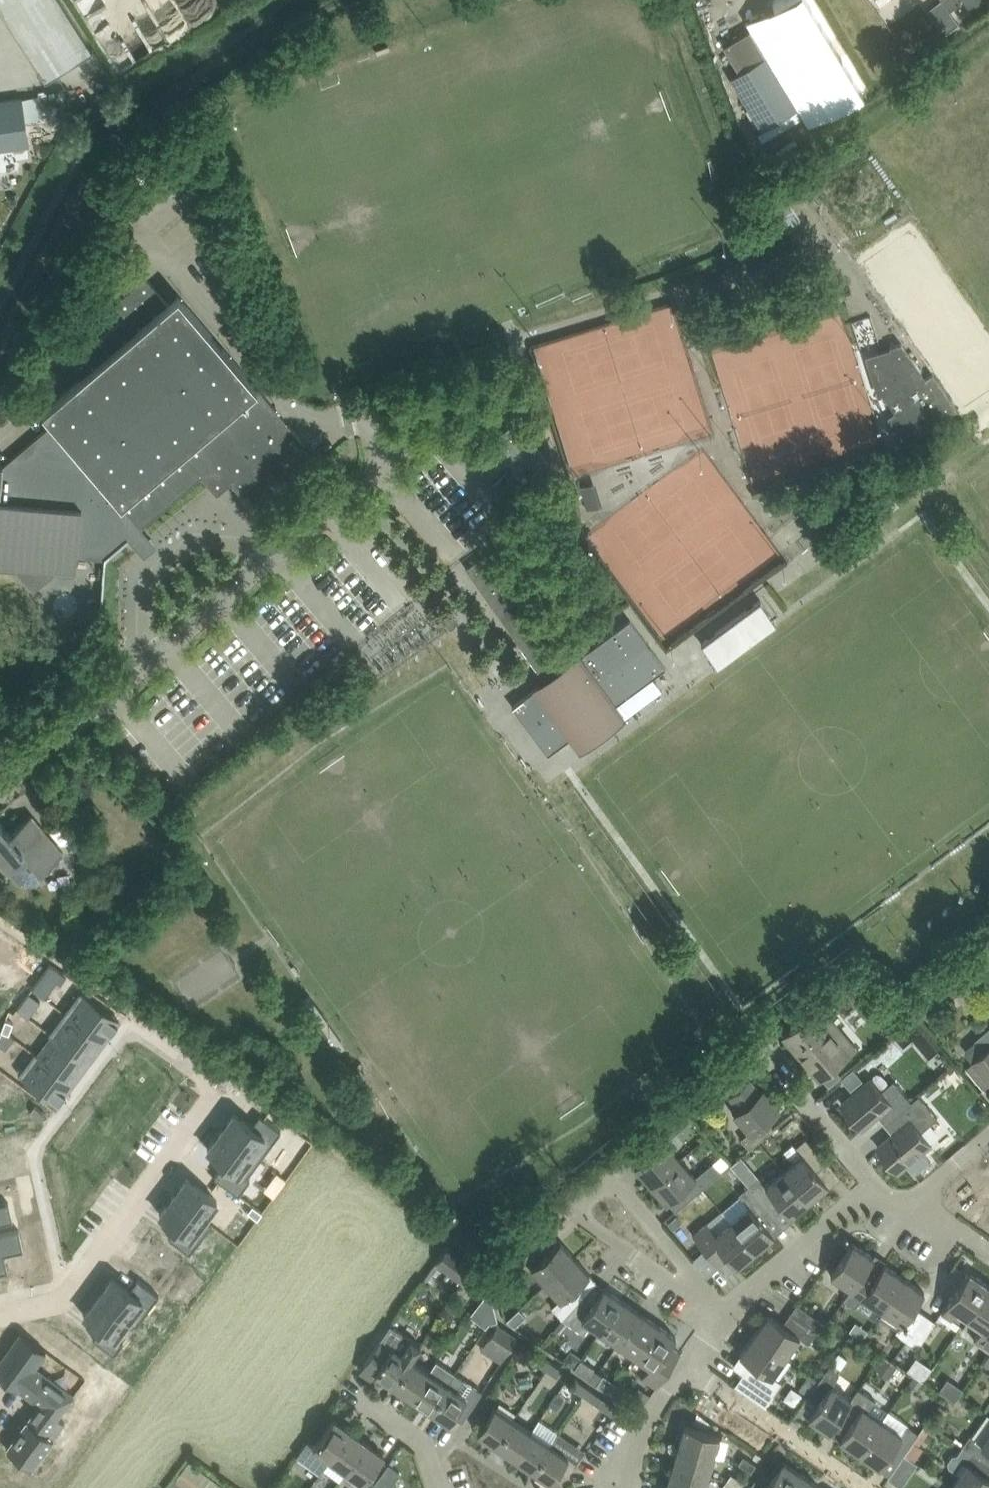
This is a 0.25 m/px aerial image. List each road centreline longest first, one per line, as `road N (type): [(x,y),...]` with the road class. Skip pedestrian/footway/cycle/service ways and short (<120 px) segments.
road 1 (residential): [(0,788),(387,458),(366,415),(307,418),(153,246),(0,427)]
road 2 (residential): [(726,1310),(626,1209),(612,1204),(567,1229),(722,1316)]
road 3 (residential): [(215,1084),(64,1292),(0,1306)]
road 4 (residential): [(865,1487),(689,1368)]
road 5 (residential): [(726,1310),(874,1187)]
road 6 (residential): [(874,1187),(769,1063)]
road 7 (residential): [(627,1487),(642,1433),(689,1368)]
road 8 (residential): [(439,1487),(425,1445),(355,1394)]

